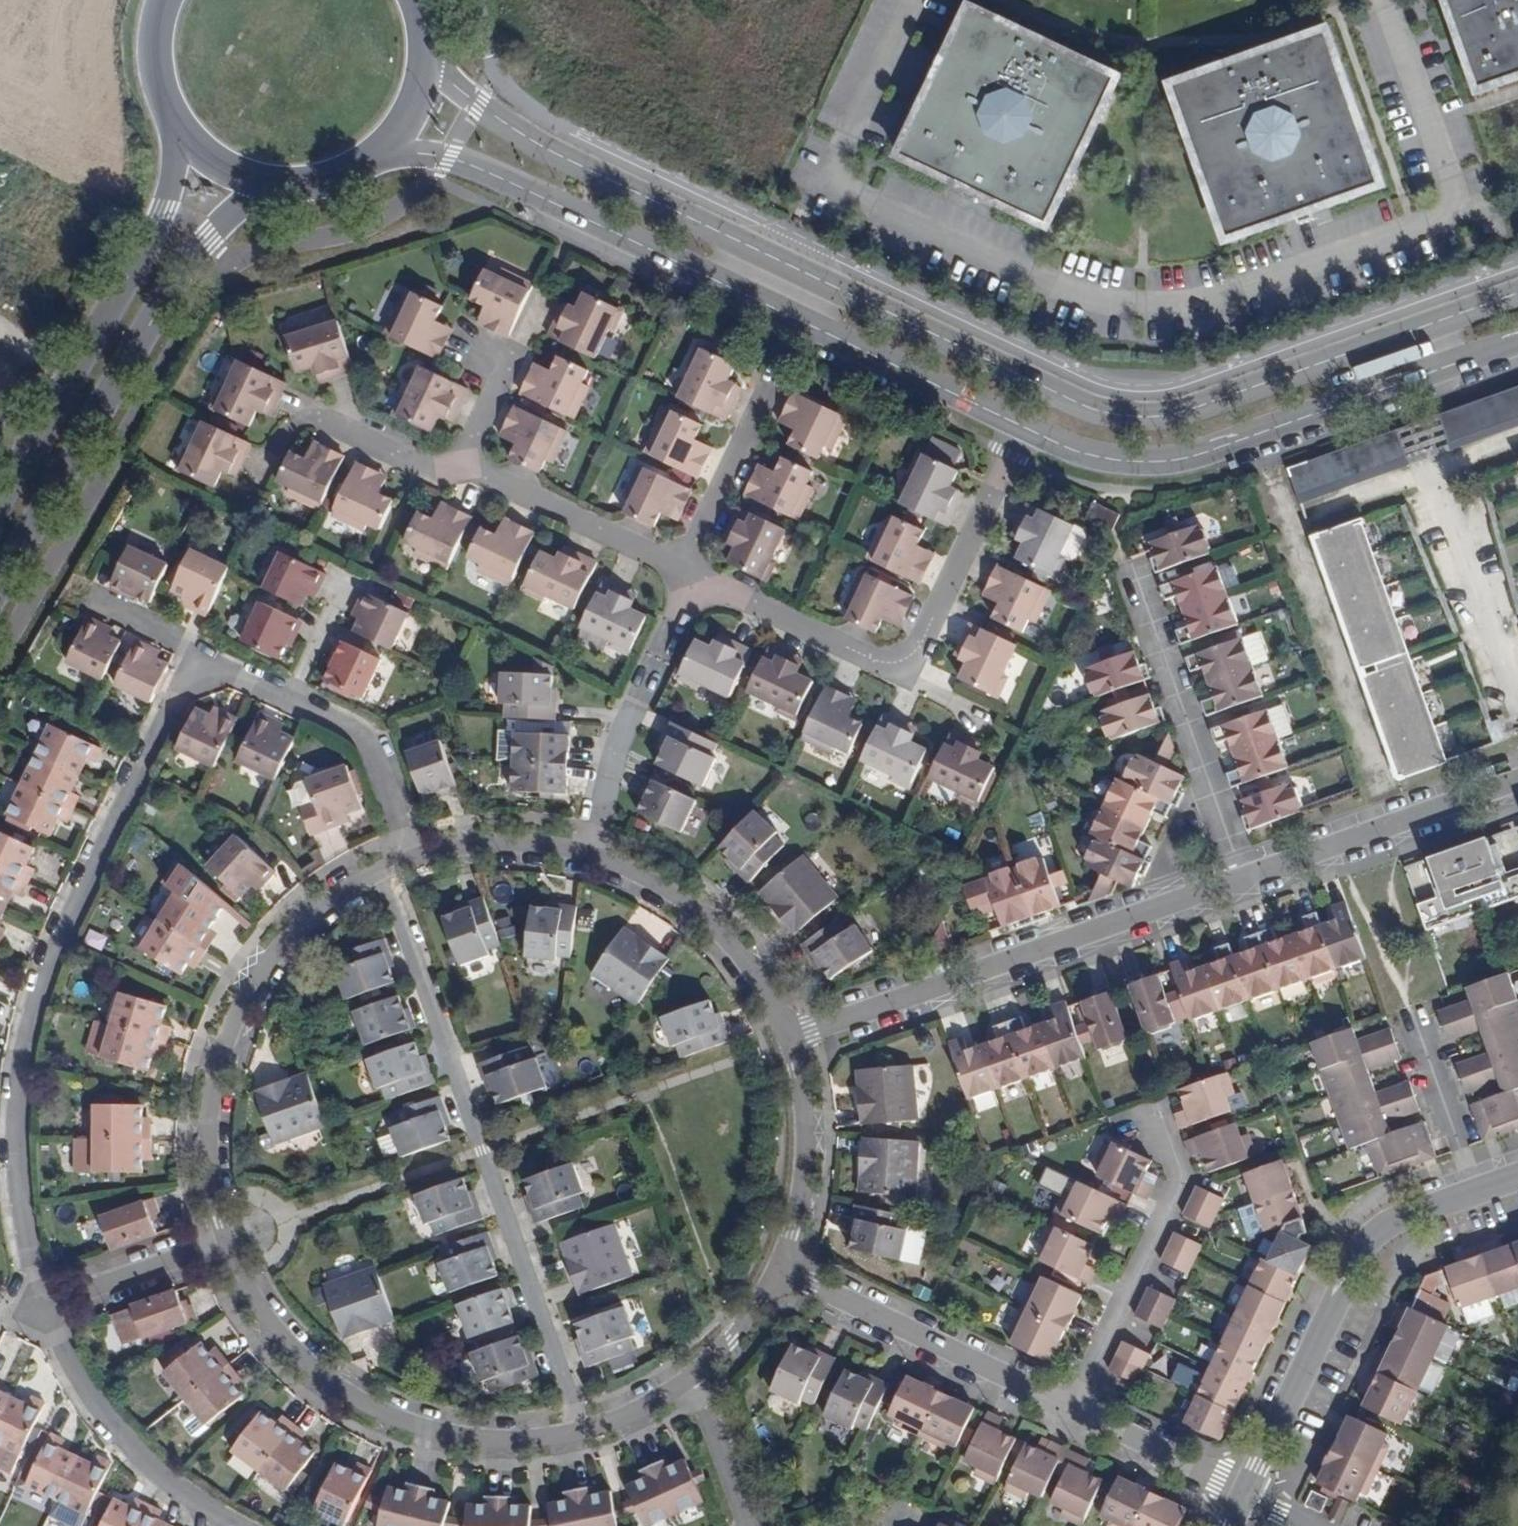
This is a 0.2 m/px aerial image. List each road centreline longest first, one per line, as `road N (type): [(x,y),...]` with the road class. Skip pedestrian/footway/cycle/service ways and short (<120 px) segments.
road 1 (unclassified): [(1517,292),(1182,411),(1127,418),(1074,405),(544,147),(455,85),(425,39)]
road 2 (unclassified): [(373,155),(425,154),(479,168),(1019,429)]
road 3 (residential): [(41,1304),(17,1151),(22,1055),(50,957),(195,657)]
road 4 (residential): [(392,867),(389,884),(579,1430)]
road 5 (unclassified): [(1019,429),(1121,464),(1186,457),(1517,344)]
road 6 (residential): [(680,568),(884,667),(912,655),(1019,429)]
road 7 (primary): [(0,583),(191,253),(248,200),(284,182)]
road 8 (residential): [(1244,877),(788,1036)]
road 9 (residential): [(392,867),(315,905),(255,974),(217,1057),(207,1148),(224,1238)]
road 10 (residential): [(224,1238),(264,1313),(323,1374),(397,1417),(484,1438),(579,1430)]
road 11 (primary): [(175,117),(175,166),(162,211),(0,492)]
road 12 (residential): [(1470,1191),(1366,1229),(1243,1493)]
road 13 (residential): [(1133,560),(1244,877)]
road 14 (residential): [(1066,1404),(1174,1175),(1155,1114)]
road 15 (residential): [(1066,1404),(780,1269)]
road 16 (residential): [(236,1525),(150,1467),(109,1421),(41,1304)]
road 17 (residential): [(1517,780),(1244,877)]
road 18 (residential): [(788,1036),(755,970),(720,930),(639,871),(591,854)]
road 19 (residential): [(457,466),(680,568)]
road 20 (residential): [(780,1269),(806,1136),(788,1036)]
road 21 (residential): [(680,568),(778,359)]
road 22 (residential): [(290,702),(348,725),(371,745),(399,829),(392,867)]
road 23 (residential): [(276,444),(300,416),(421,469),(457,466)]
road 24 (residential): [(591,854),(528,841),(477,843),(392,867)]
road 25 (residential): [(1243,1493),(1066,1404)]
road 26 (residential): [(224,1238),(41,1304)]
road 27 (residential): [(1470,1191),(1405,1011)]
road 28 (residential): [(591,854),(613,750),(634,704)]
road 29 (residential): [(687,1380),(742,1525)]
road 30 (residential): [(472,351),(505,367),(457,466)]
road 31 (residential): [(687,1380),(734,1338),(780,1269)]
road 32 (primary): [(373,155),(413,104),(425,39)]
road 33 (primary): [(175,117),(221,163),(284,182)]
road 34 (residential): [(290,702),(340,584)]
road 35 (primary): [(166,0),(157,62),(175,117)]
road 36 (residential): [(579,1430),(627,1416),(687,1380)]

